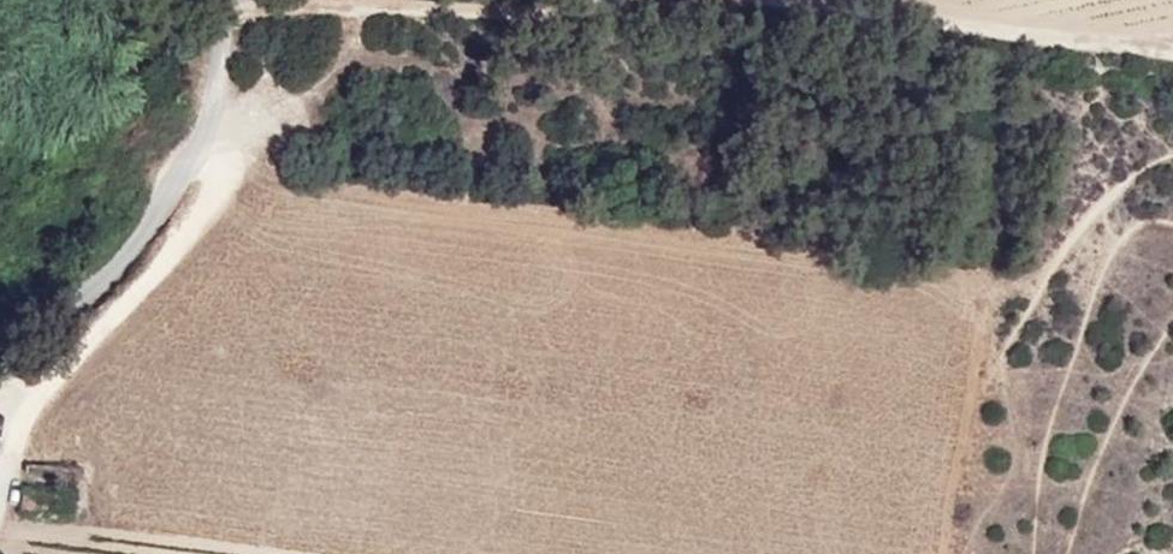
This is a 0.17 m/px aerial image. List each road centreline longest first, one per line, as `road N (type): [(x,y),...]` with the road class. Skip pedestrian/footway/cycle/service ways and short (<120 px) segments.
road 1 (unclassified): [(234,0),(214,107),(186,176),(78,301),(0,339)]
road 2 (track): [(231,13),(577,8),(615,0)]

